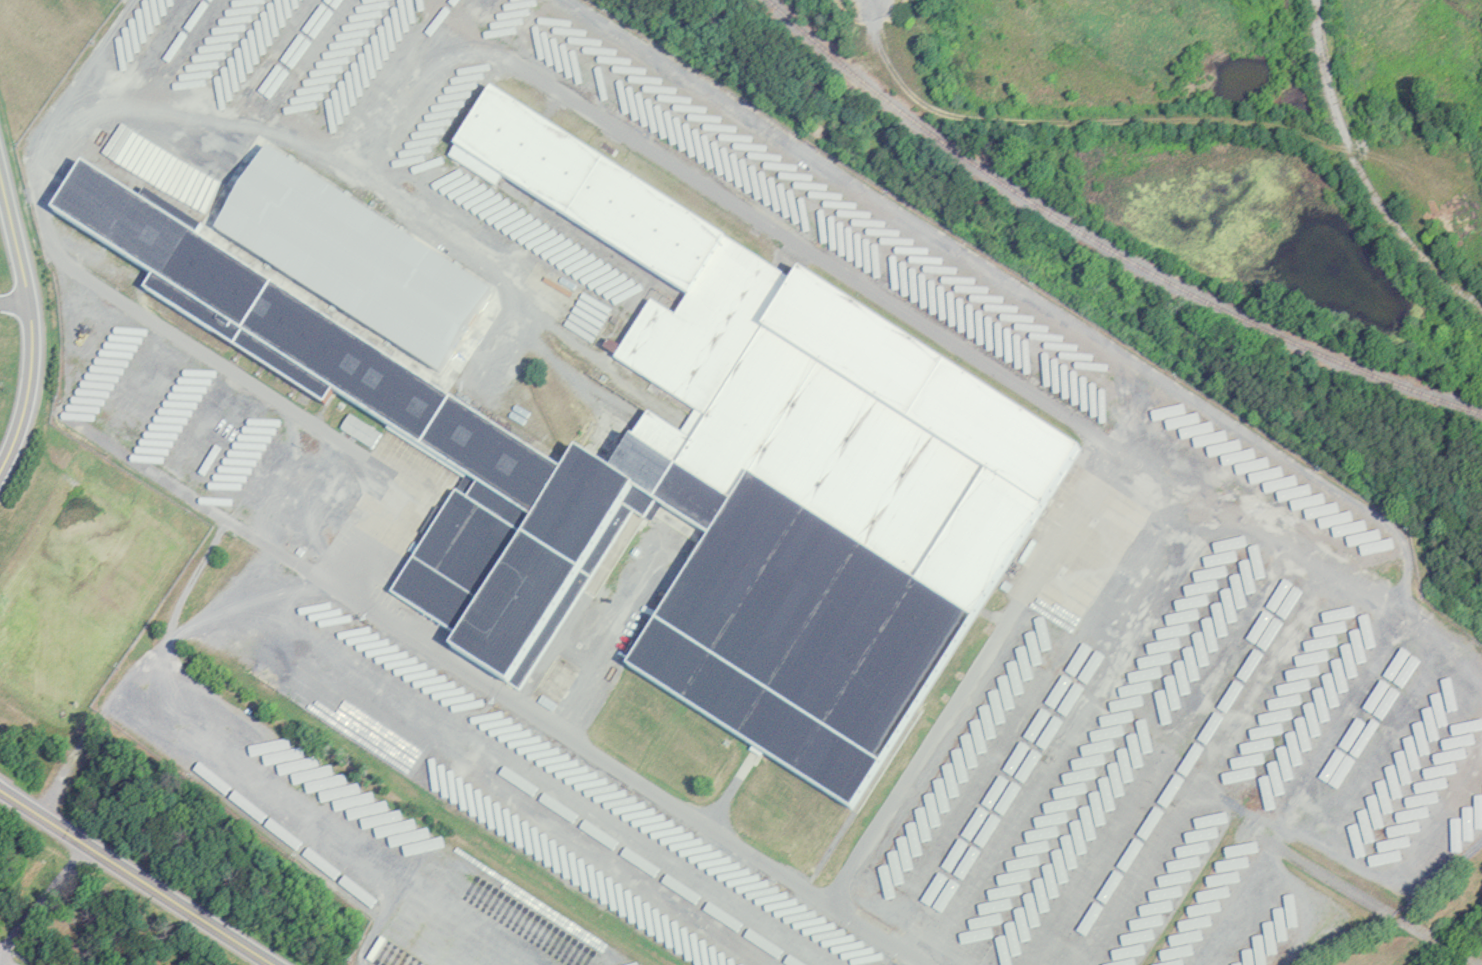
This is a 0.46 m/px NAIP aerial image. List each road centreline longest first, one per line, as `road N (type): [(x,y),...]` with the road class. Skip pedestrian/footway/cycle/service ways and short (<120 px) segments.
road 1 (track): [(870,0),(890,79),(933,114),(981,122),(1260,126),(1433,176)]
road 2 (residential): [(273,964),(0,791)]
road 3 (residential): [(0,470),(20,421),(31,348),(26,281),(0,174)]

